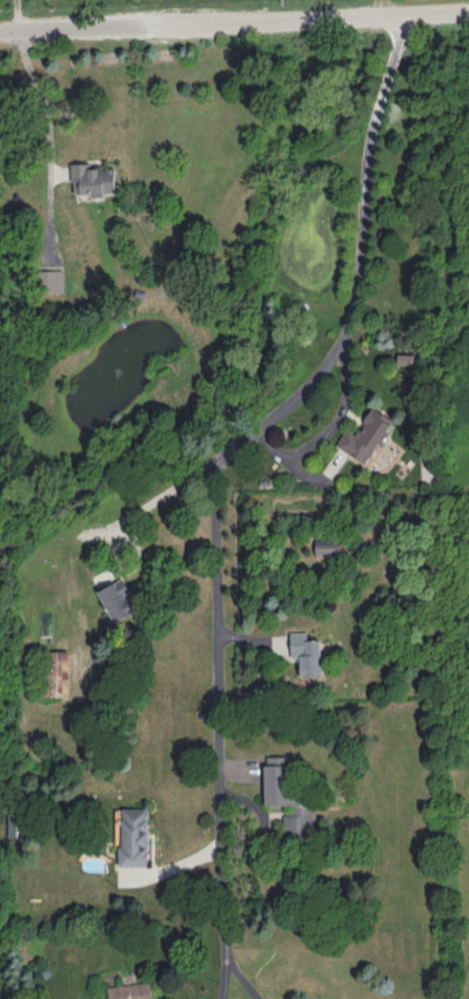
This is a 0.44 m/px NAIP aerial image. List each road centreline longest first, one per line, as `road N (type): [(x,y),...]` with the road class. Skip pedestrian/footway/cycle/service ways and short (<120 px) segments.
road 1 (residential): [(175,29),(468,11)]
road 2 (residential): [(0,35),(175,29)]

